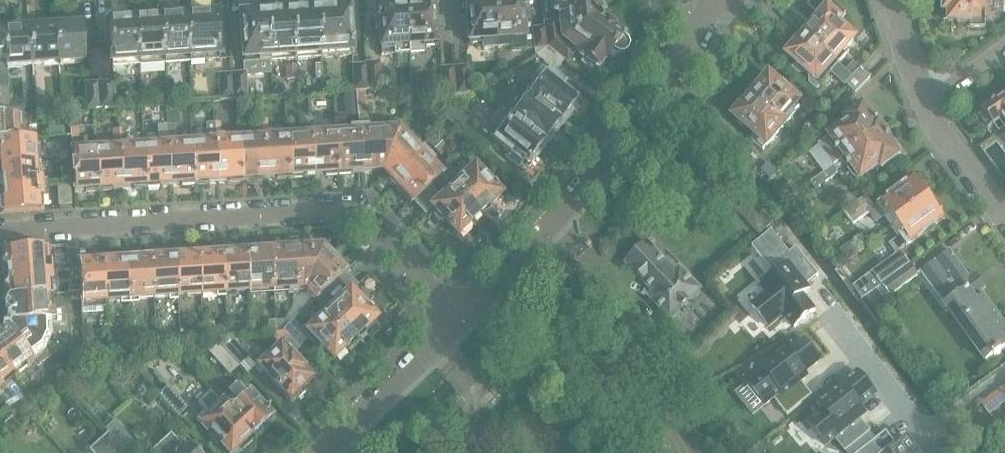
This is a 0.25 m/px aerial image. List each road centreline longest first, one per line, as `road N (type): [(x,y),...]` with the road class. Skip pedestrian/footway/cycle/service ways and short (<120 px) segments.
road 1 (residential): [(0,232),(350,209),(461,321)]
road 2 (residential): [(461,321),(619,144),(715,0)]
road 3 (residential): [(1004,376),(925,436),(832,320)]
road 4 (residential): [(320,452),(461,321)]
road 5 (residential): [(1004,217),(924,105)]

